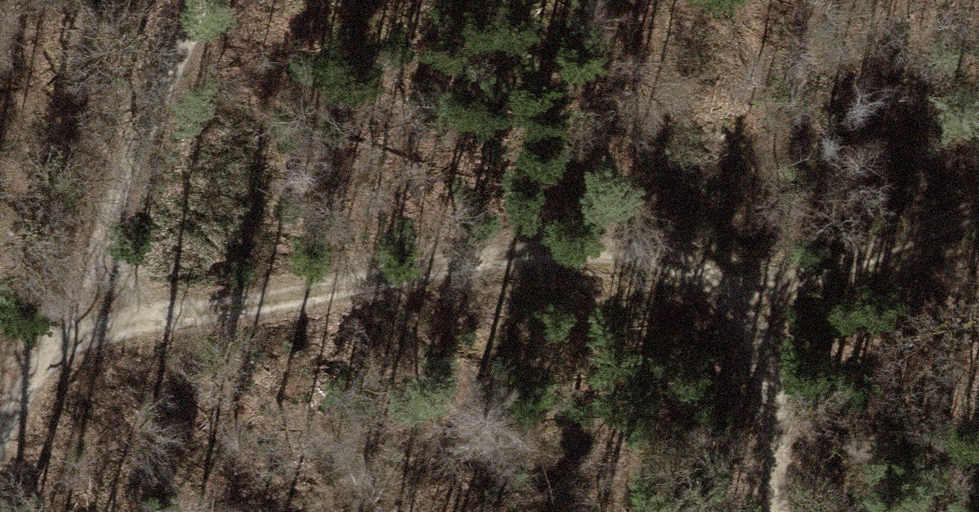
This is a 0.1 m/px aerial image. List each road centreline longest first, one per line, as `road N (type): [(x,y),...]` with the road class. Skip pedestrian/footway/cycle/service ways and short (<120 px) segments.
road 1 (track): [(768,288),(661,238),(591,230),(0,346)]
road 2 (track): [(203,0),(0,427)]
road 3 (track): [(978,199),(768,288)]
road 4 (track): [(768,288),(766,511)]

